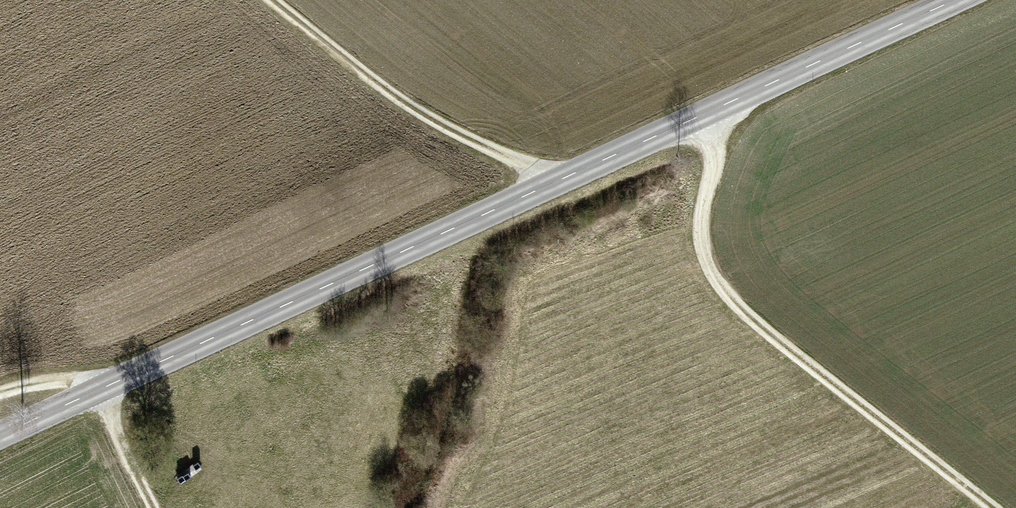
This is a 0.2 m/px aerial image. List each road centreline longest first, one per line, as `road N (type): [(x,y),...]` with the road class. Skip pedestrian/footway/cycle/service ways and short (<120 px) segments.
road 1 (tertiary): [(0,435),(956,0)]
road 2 (track): [(732,103),(702,212),(703,261),(743,313),(992,507)]
road 3 (track): [(559,180),(444,127),(274,0)]
road 4 (track): [(155,507),(98,390)]

